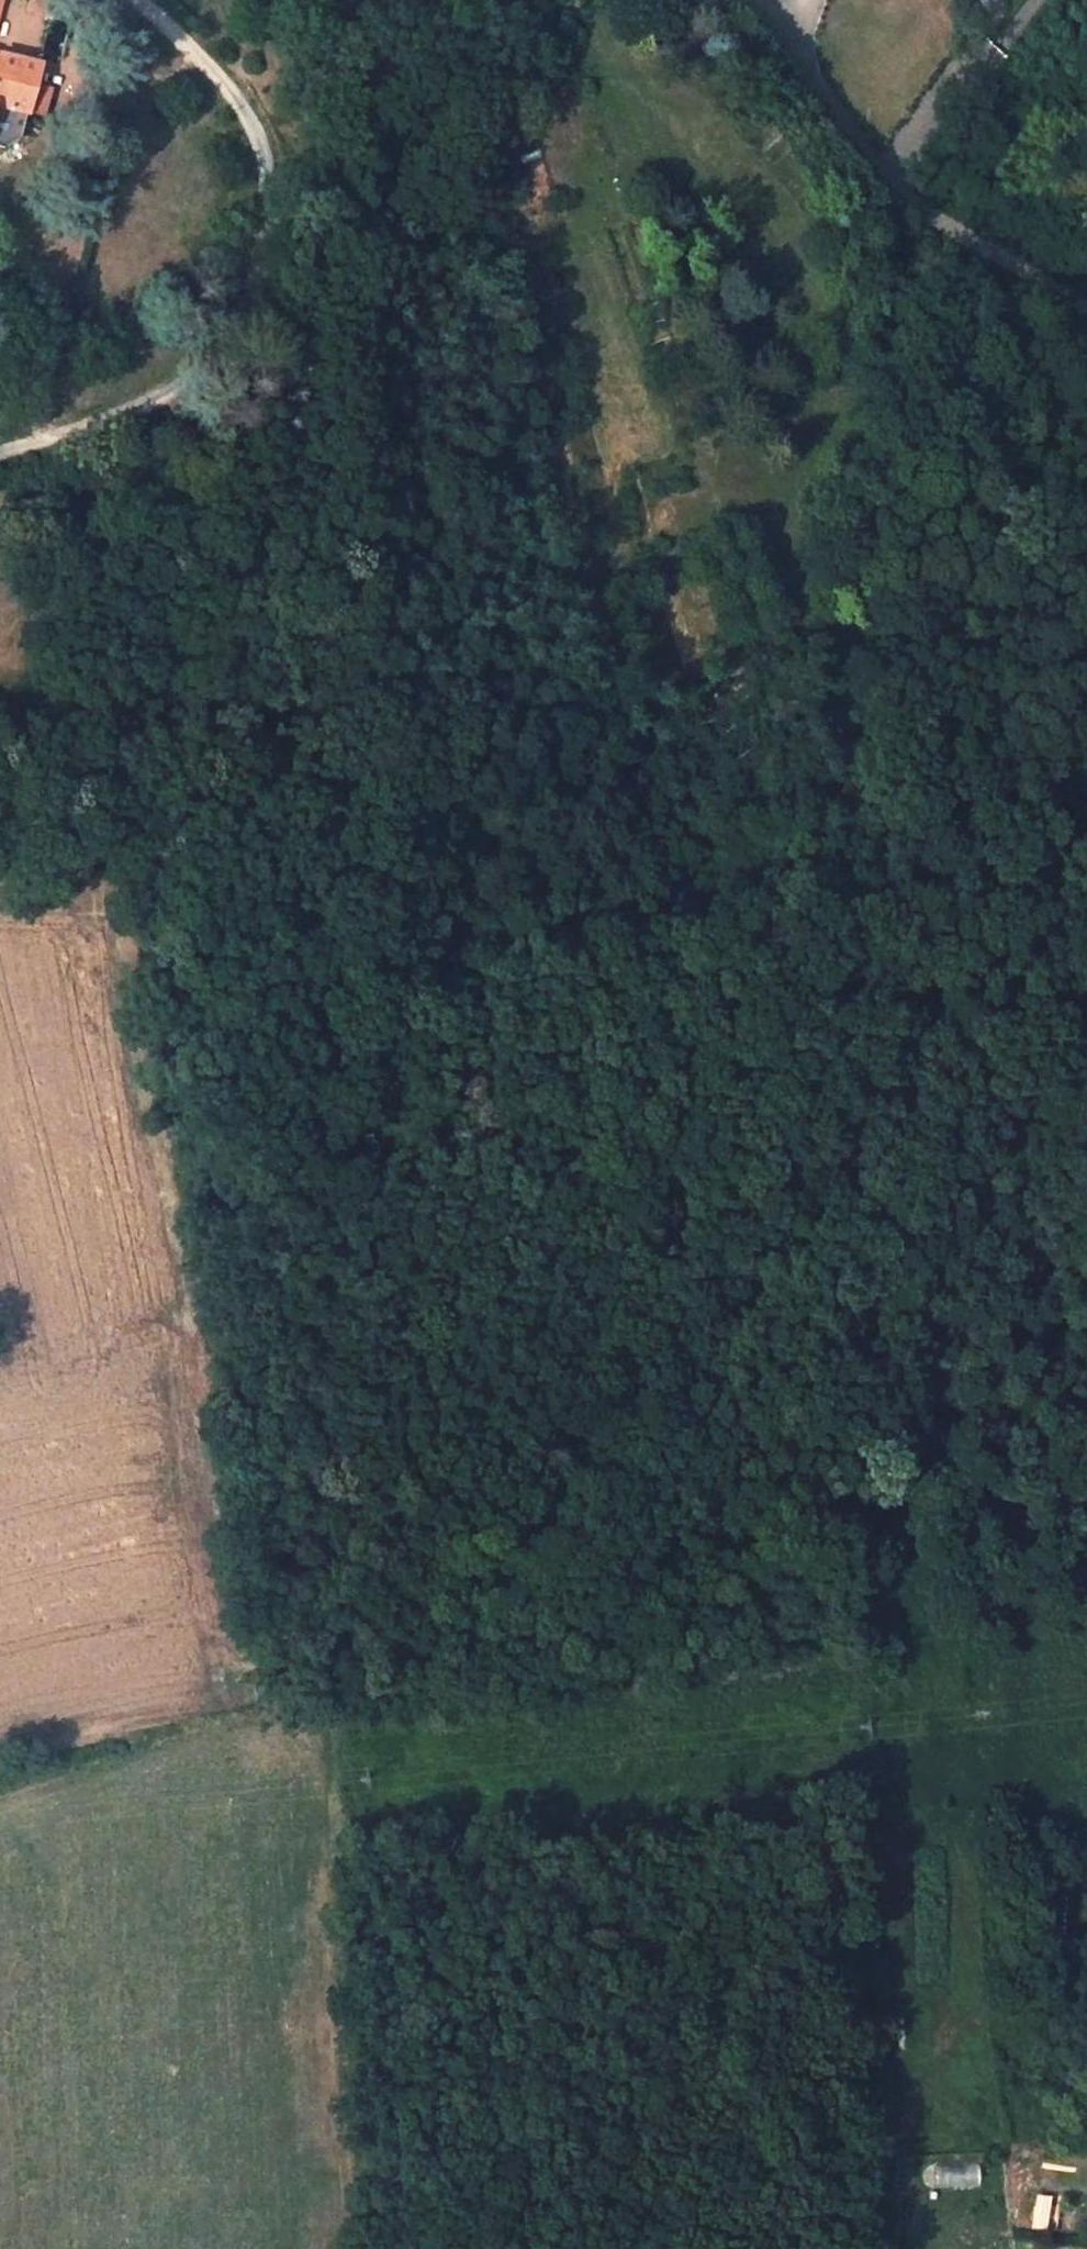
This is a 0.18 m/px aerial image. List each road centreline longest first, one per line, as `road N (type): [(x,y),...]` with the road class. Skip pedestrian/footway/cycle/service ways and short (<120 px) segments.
road 1 (residential): [(0,453),(136,425),(212,383),(249,321),(279,187),(271,147),(251,107),(140,0)]
road 2 (residential): [(1086,318),(1064,299),(943,249),(868,164),(751,0)]

